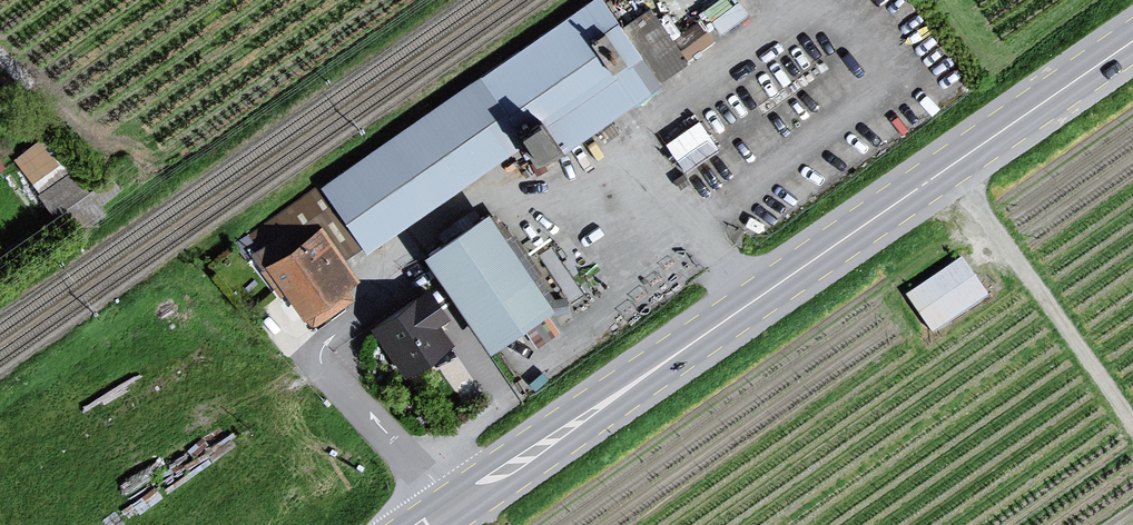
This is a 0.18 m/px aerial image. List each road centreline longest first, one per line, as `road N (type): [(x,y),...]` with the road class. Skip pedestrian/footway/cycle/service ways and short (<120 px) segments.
road 1 (primary): [(1132,46),(437,524)]
road 2 (track): [(1132,427),(953,170)]

